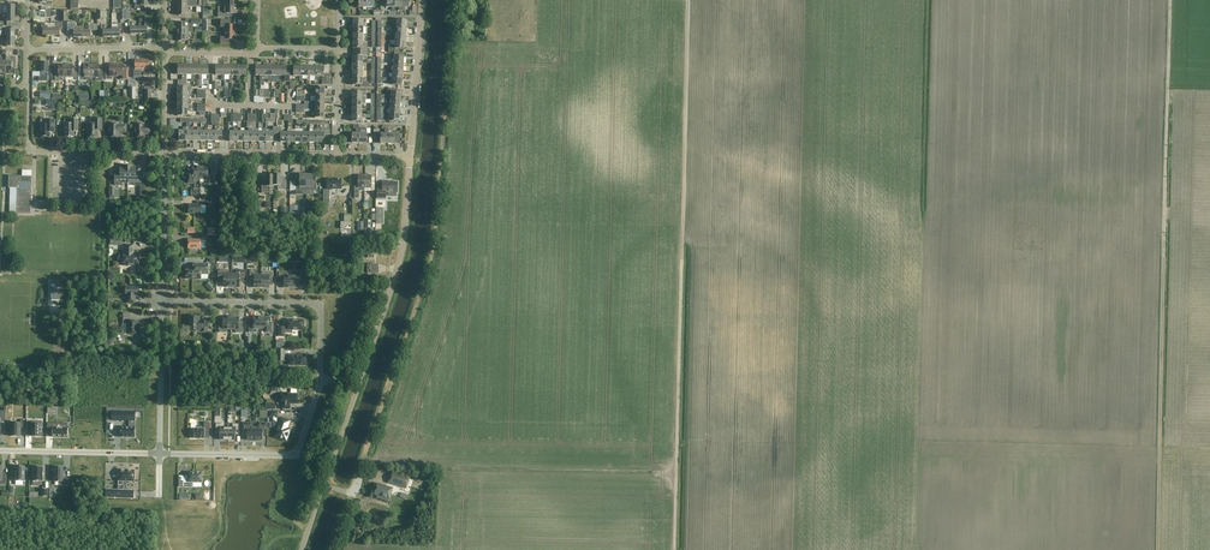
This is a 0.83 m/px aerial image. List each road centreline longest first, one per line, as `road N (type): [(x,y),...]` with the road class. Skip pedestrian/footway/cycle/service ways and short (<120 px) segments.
road 1 (track): [(333,549),(428,276),(454,0)]
road 2 (track): [(1171,0),(1157,549)]
road 3 (track): [(687,0),(674,549)]
road 4 (residential): [(162,302),(315,305),(319,380)]
road 5 (unclassified): [(361,378),(401,251),(410,158)]
road 6 (residential): [(319,380),(296,456),(160,455)]
road 7 (residential): [(165,153),(28,152),(26,87)]
road 8 (unclassified): [(302,549),(361,378)]
road 9 (residential): [(337,156),(165,153)]
road 10 (residential): [(160,455),(0,450)]
road 11 (unclassified): [(410,158),(423,0)]
road 12 (residential): [(160,455),(162,302)]
road 13 (residential): [(162,302),(165,153)]
road 14 (residential): [(166,51),(27,50)]

